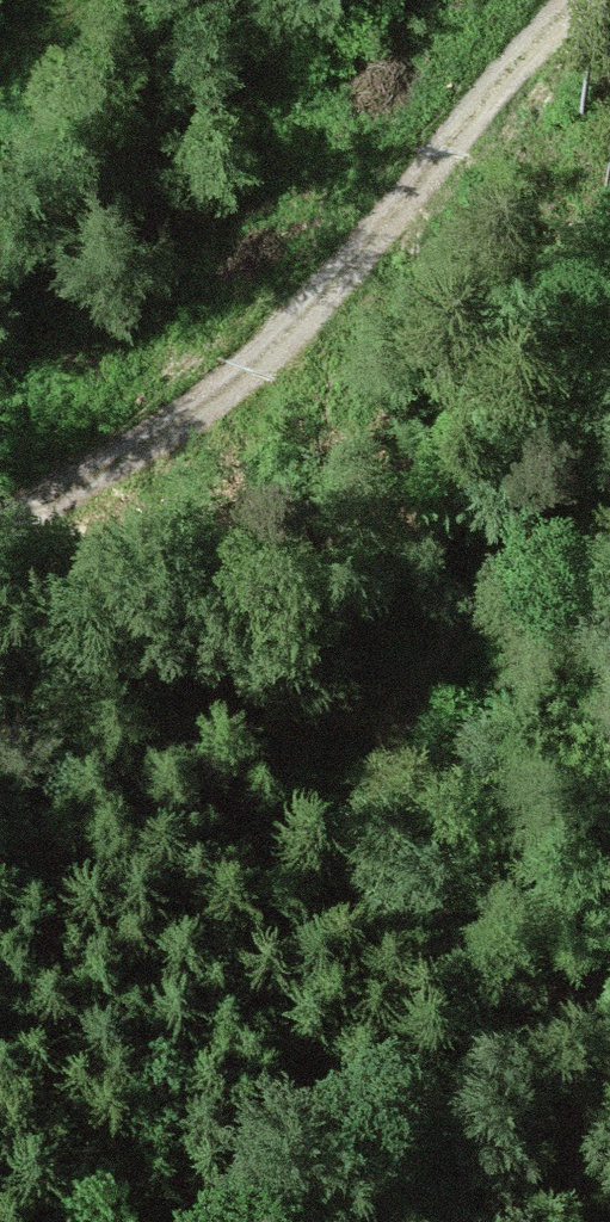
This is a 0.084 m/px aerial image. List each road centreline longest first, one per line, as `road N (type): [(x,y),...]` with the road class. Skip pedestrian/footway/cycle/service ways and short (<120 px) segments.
road 1 (track): [(609,1182),(414,864),(389,796),(274,340),(0,524)]
road 2 (track): [(560,0),(383,199),(274,340)]
road 3 (track): [(373,721),(545,530),(609,442)]

